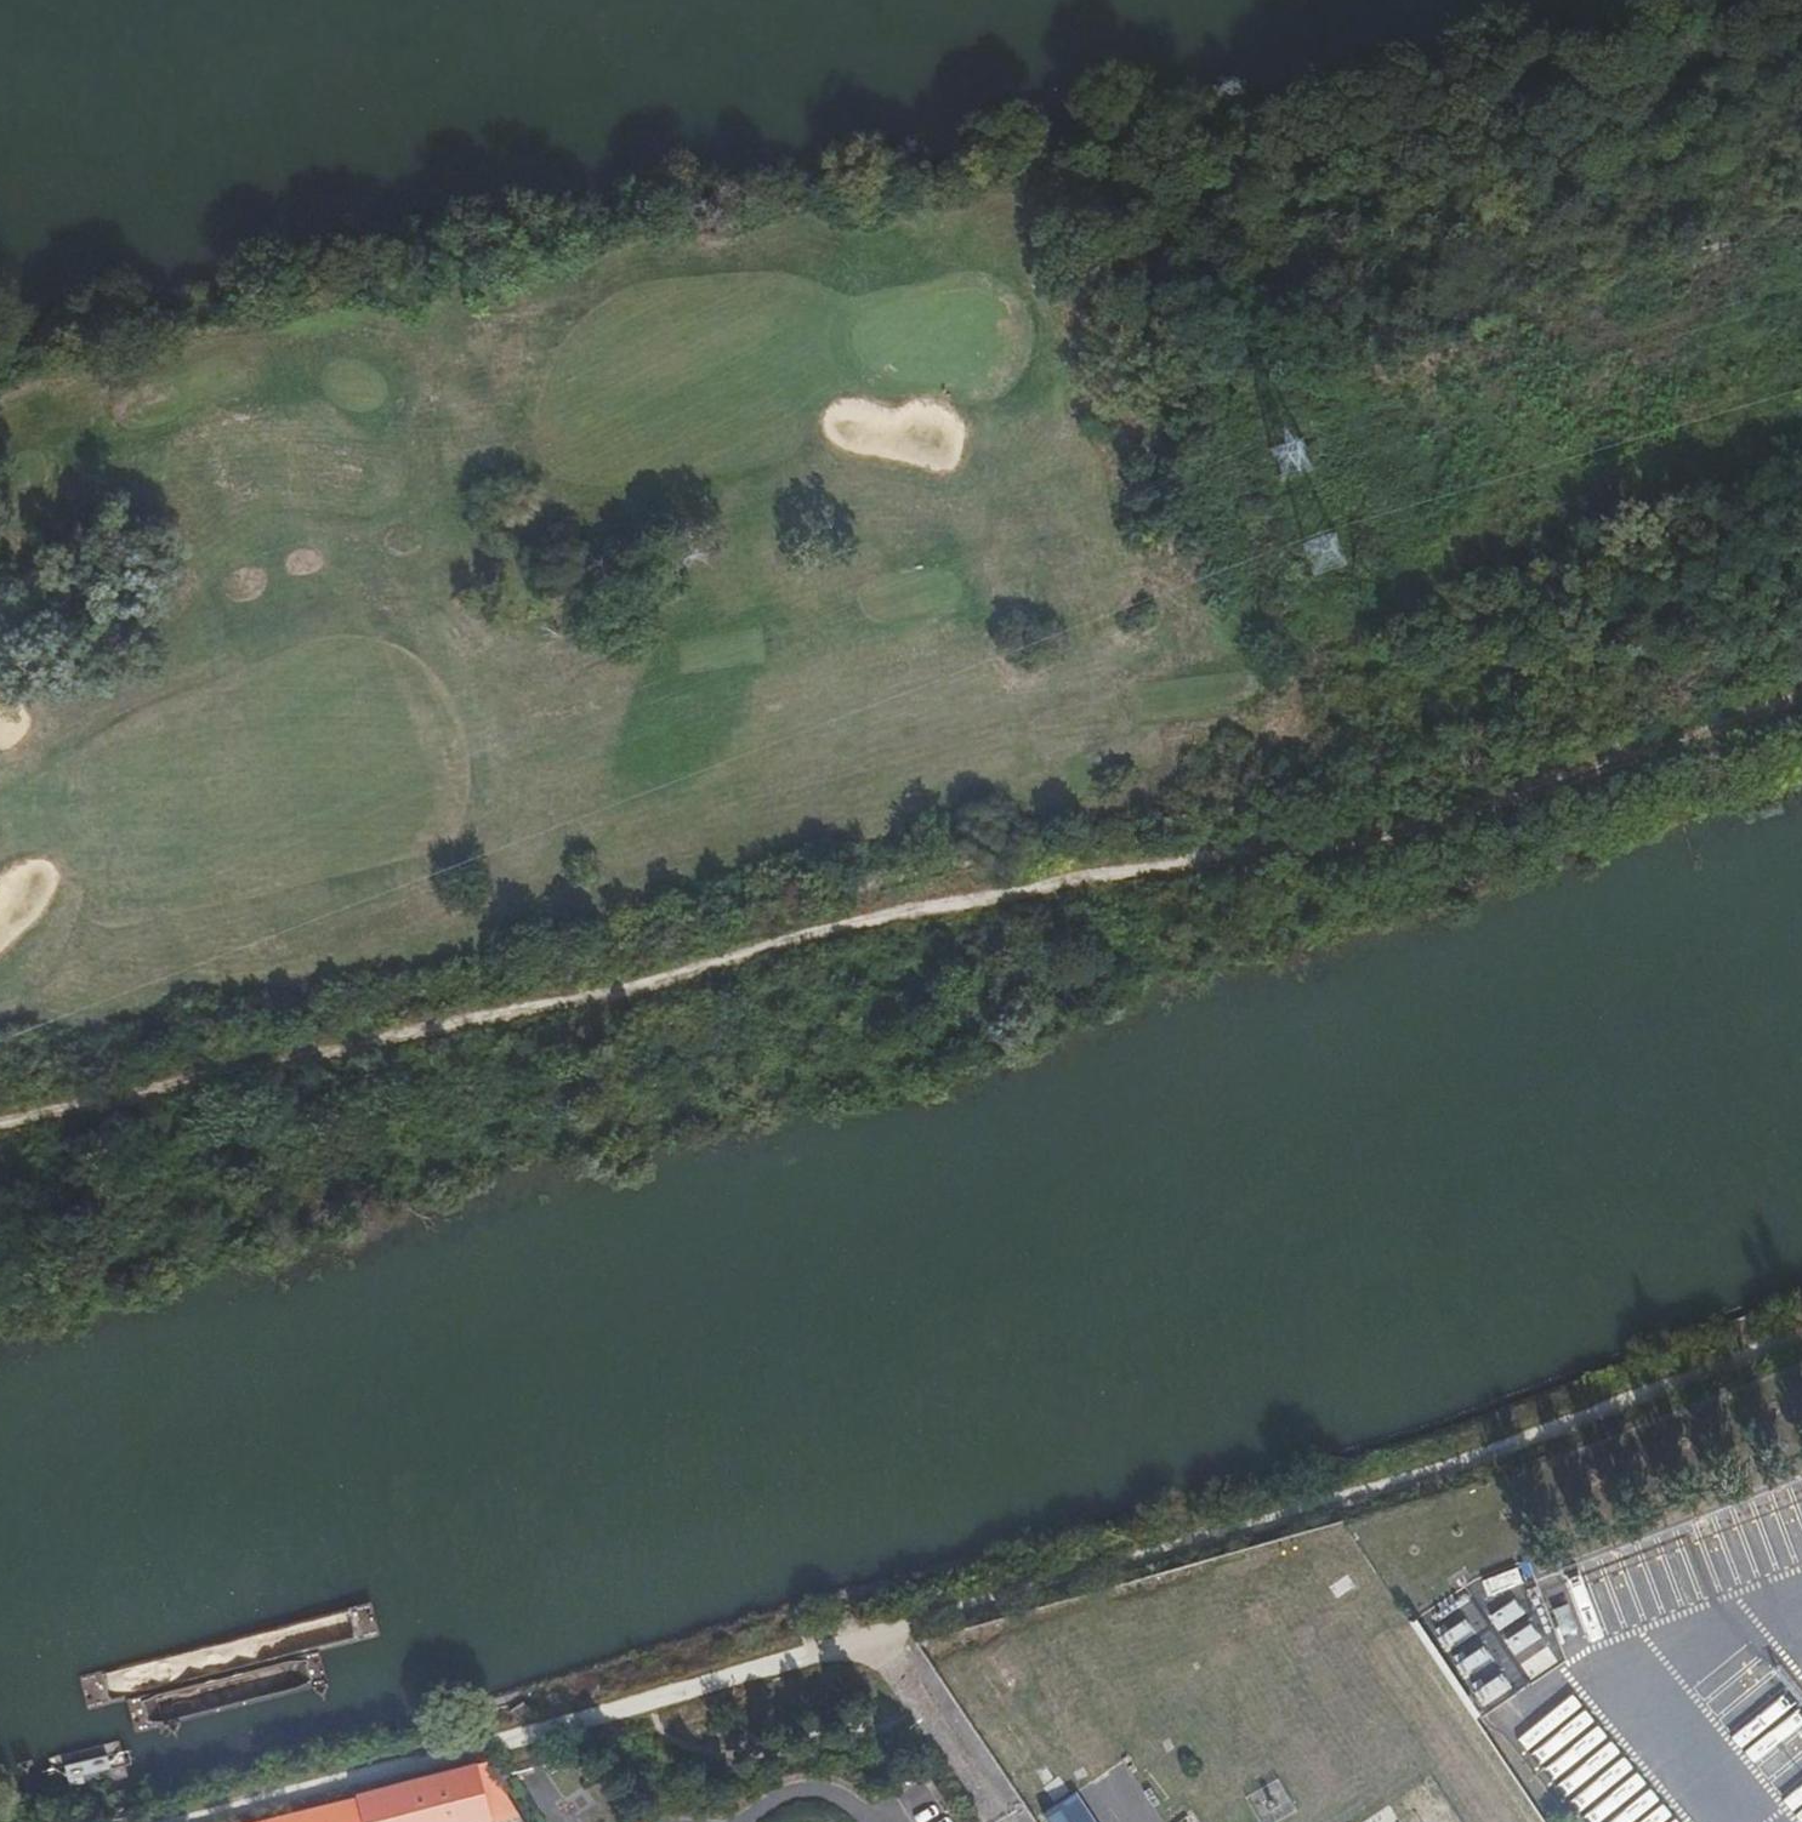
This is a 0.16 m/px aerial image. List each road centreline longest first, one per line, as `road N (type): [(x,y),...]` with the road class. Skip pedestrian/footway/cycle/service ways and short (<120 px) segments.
road 1 (residential): [(998,1821),(870,1635)]

